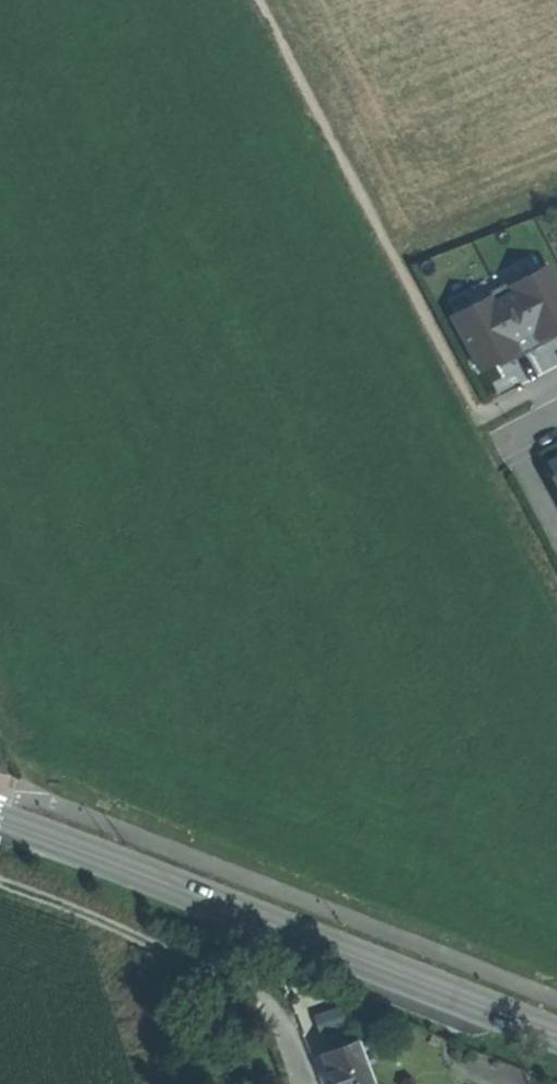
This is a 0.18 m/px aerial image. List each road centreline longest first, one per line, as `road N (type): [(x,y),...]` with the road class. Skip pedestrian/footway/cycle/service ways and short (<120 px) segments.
road 1 (secondary): [(0,822),(556,1036)]

